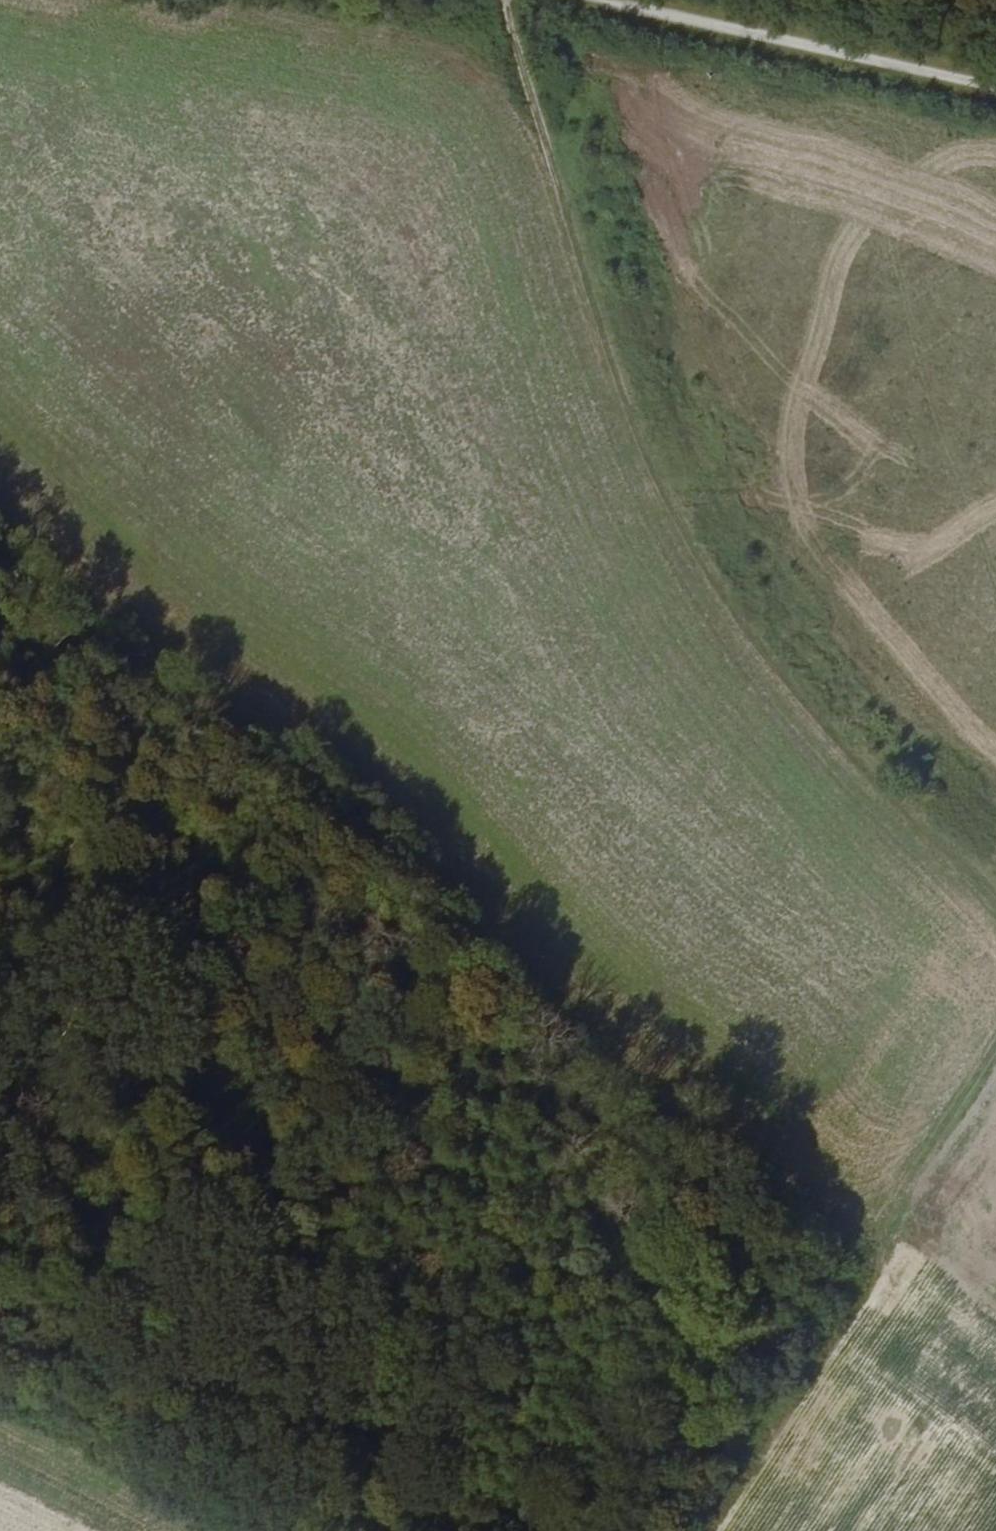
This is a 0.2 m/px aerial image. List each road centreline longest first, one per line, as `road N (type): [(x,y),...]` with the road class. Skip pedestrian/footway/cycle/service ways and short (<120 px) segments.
road 1 (track): [(995,886),(889,792),(735,612),(662,489),(592,302),(506,0)]
road 2 (track): [(218,1530),(0,1420)]

